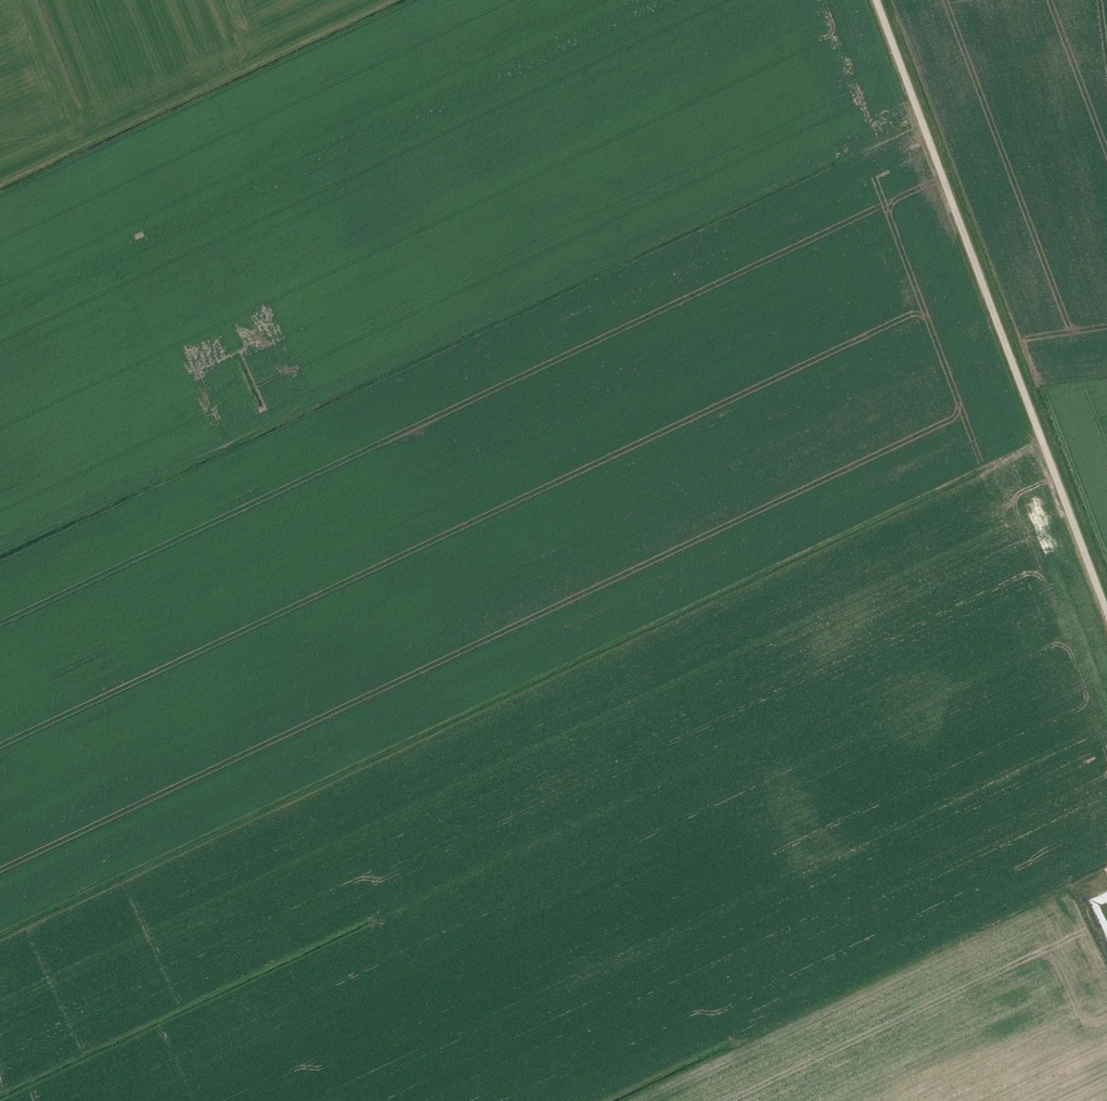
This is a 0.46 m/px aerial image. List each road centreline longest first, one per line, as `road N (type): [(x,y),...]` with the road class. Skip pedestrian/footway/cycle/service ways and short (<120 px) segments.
road 1 (unclassified): [(1106,609),(876,0)]

